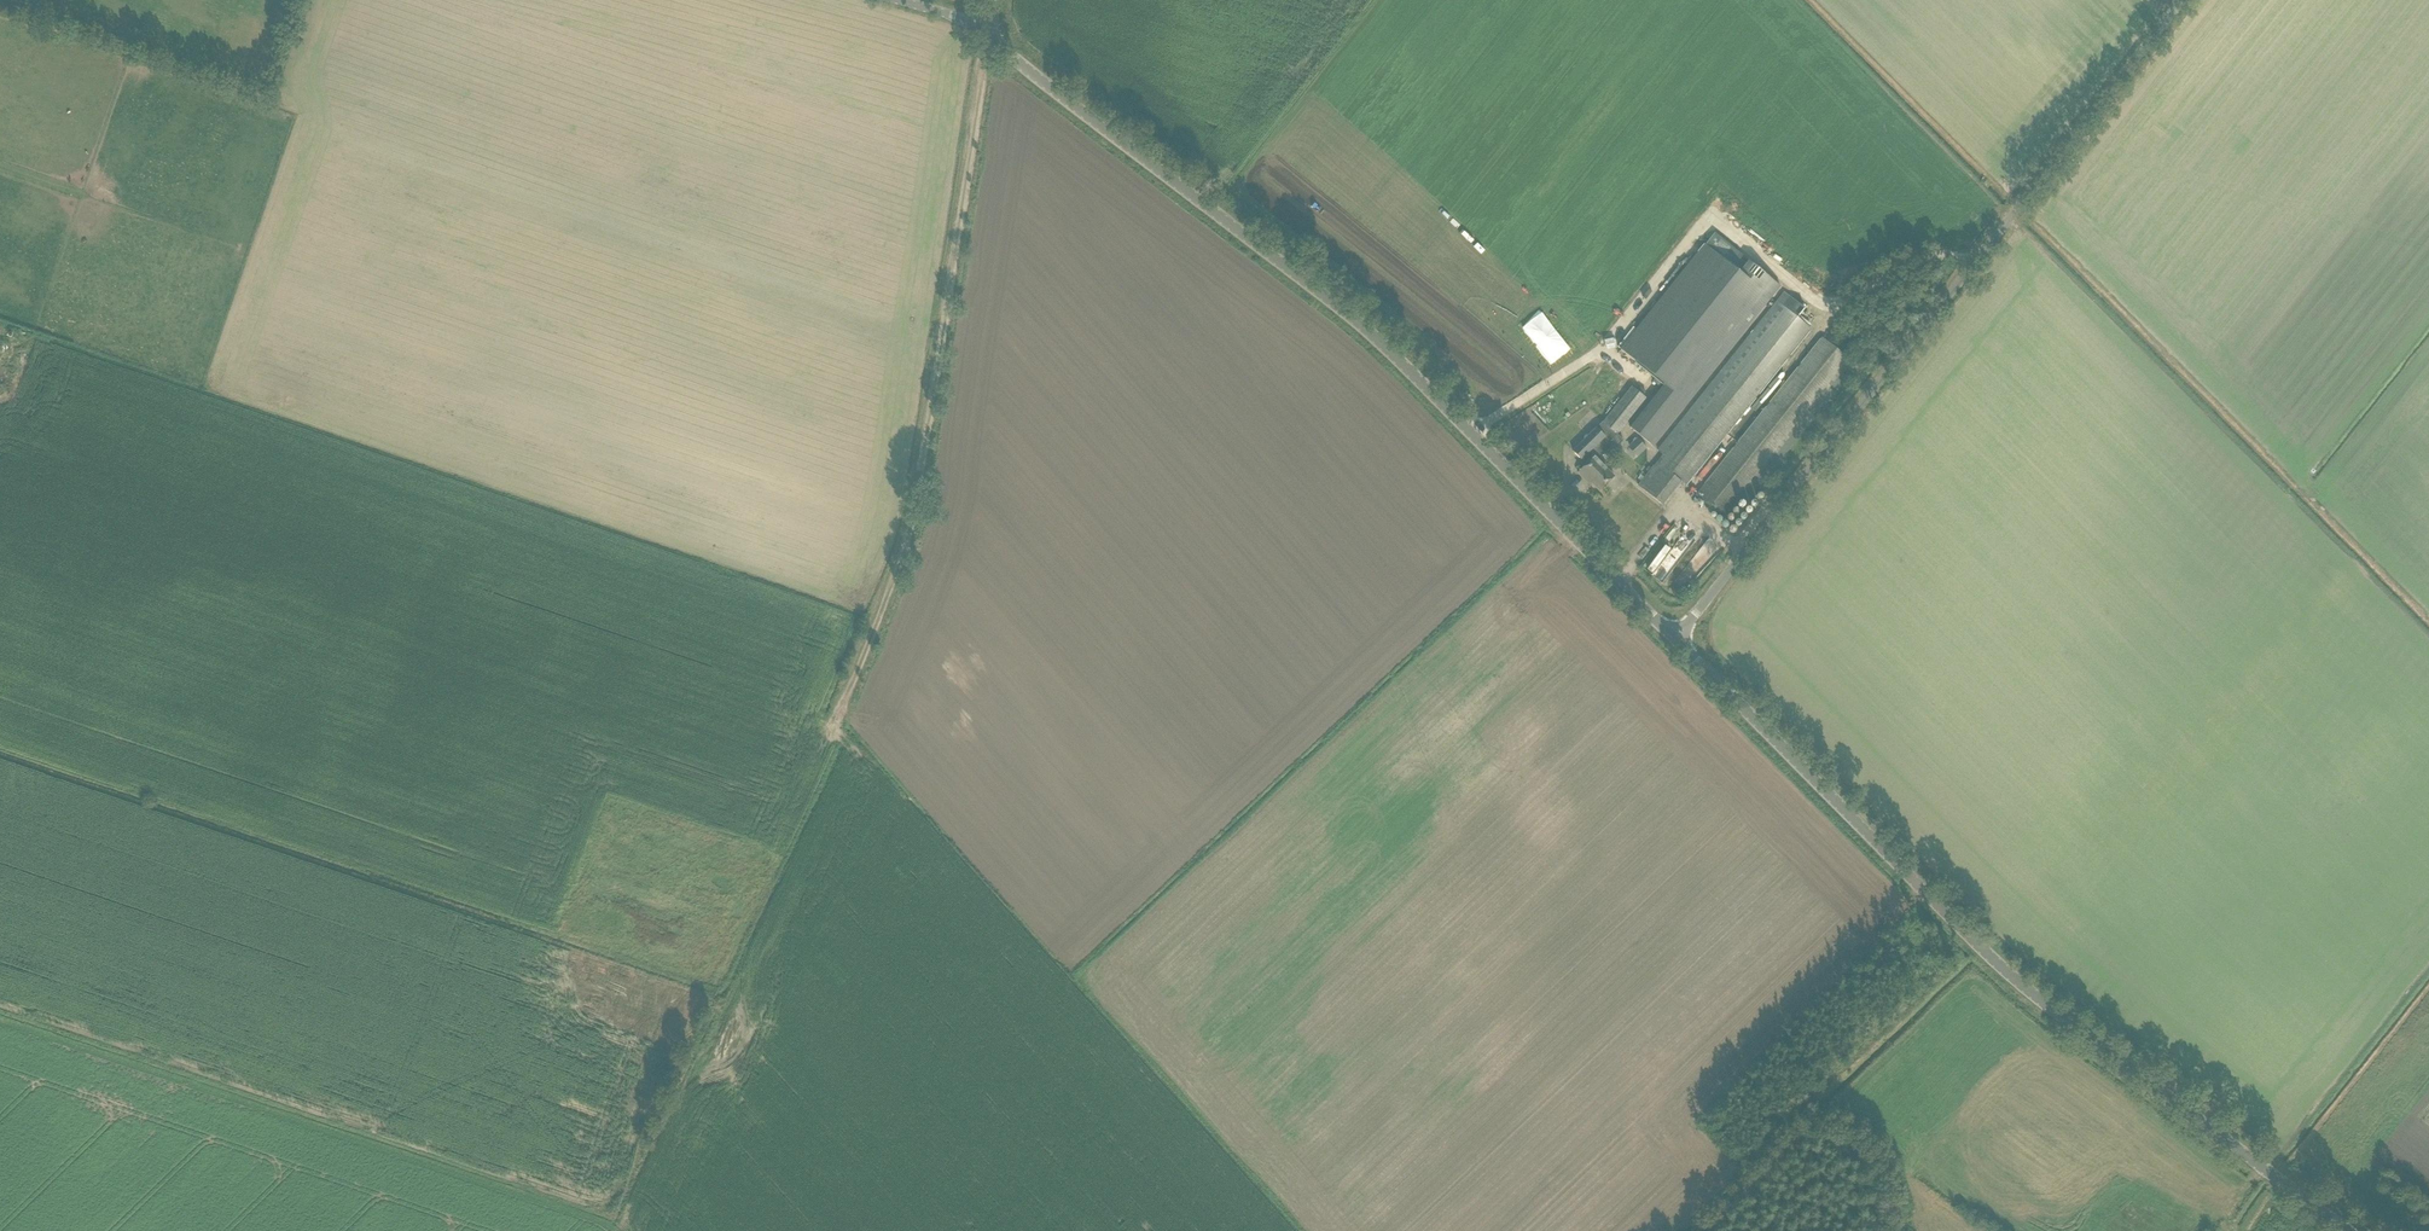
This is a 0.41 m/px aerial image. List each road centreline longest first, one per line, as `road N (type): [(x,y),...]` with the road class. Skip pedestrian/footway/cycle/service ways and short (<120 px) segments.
road 1 (unclassified): [(1674,639),(1362,328),(986,35)]
road 2 (unclassified): [(2347,1230),(2124,1067),(1948,918),(1674,639)]
road 3 (unclassified): [(1674,639),(2186,0)]
road 4 (track): [(986,35),(906,543),(837,714)]

